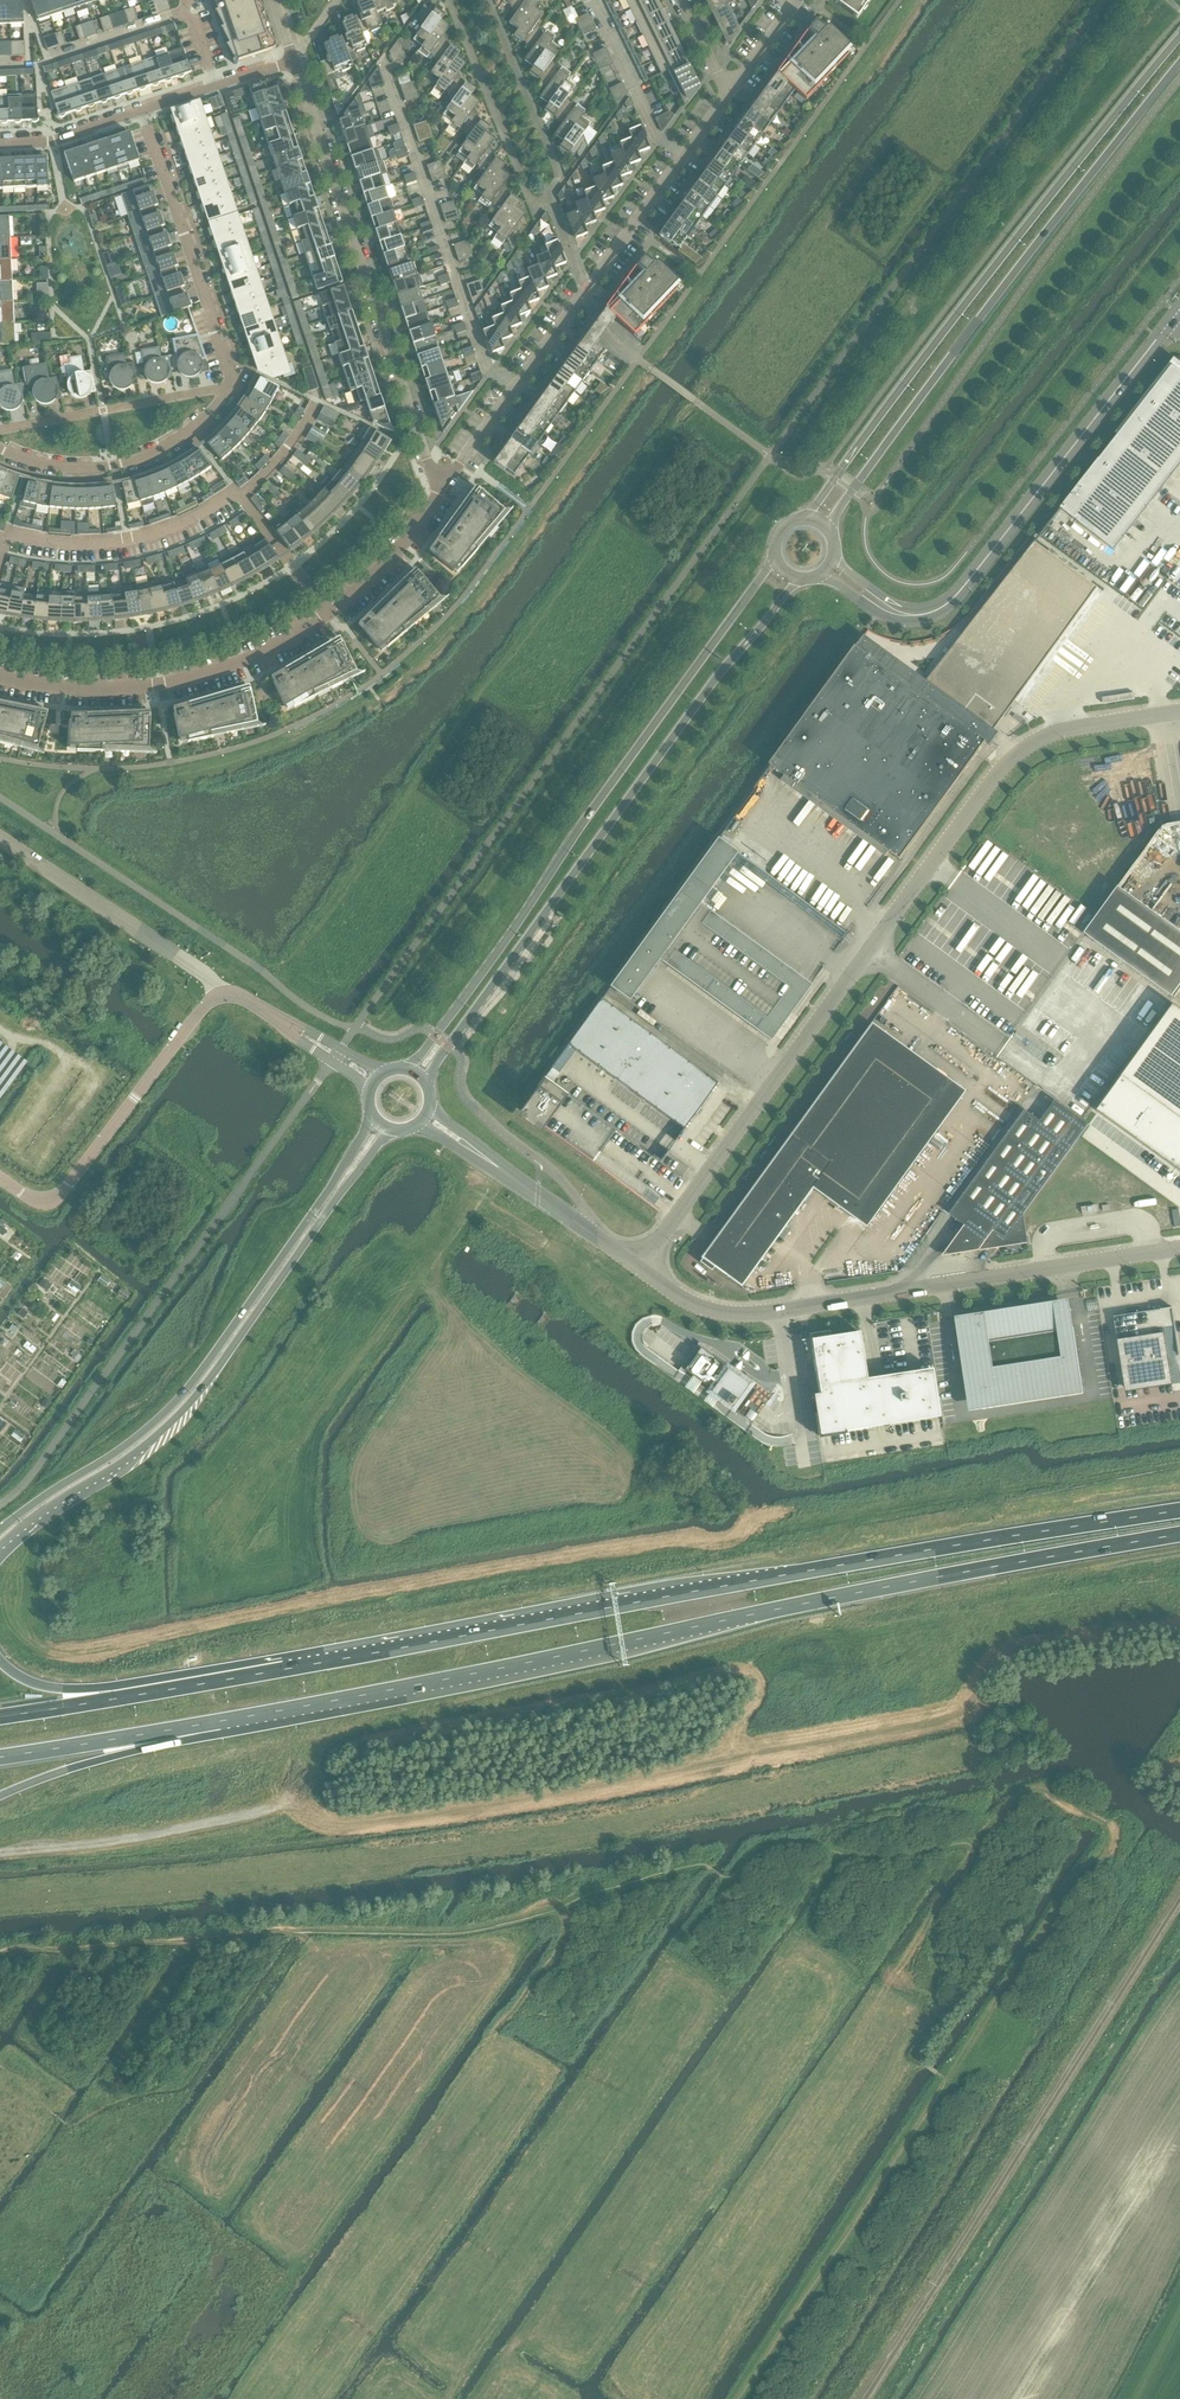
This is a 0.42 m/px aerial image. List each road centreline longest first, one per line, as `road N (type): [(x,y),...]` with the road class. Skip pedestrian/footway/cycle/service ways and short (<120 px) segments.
road 1 (track): [(0,1855),(93,1846),(290,1801),(344,1824),(437,1815),(812,1746),(966,1714),(993,1668),(1018,1651),(1179,1632)]
road 2 (trunk): [(222,1722),(1179,1533)]
road 3 (trunk): [(1179,1511),(765,1578),(286,1669)]
road 4 (unclassified): [(640,1267),(996,775),(1057,733),(1179,712)]
road 5 (secondary): [(775,559),(406,1069)]
road 6 (secondary): [(428,1087),(447,1047),(796,579)]
road 7 (secondary): [(1179,37),(962,307),(806,519)]
road 8 (secondary): [(827,528),(975,322),(1179,62)]
road 9 (secondary): [(0,1549),(130,1462),(181,1413),(393,1129)]
road 10 (secondary): [(372,1115),(229,1335),(167,1412),(0,1531)]
road 11 (unclassified): [(640,1267),(696,1308),(746,1316),(1179,1248)]
road 12 (unclassified): [(0,1504),(79,1411),(331,1062)]
road 13 (residential): [(443,486),(426,464),(293,59)]
road 14 (tertiary): [(1179,310),(950,602),(906,615)]
road 15 (residential): [(515,389),(485,361),(382,58)]
road 16 (residential): [(0,677),(67,689),(156,685),(244,660),(327,614)]
road 17 (residential): [(0,1178),(36,1201),(61,1194),(223,992)]
road 18 (trunk): [(286,1669),(60,1689),(18,1677),(0,1662)]
road 19 (trunk): [(286,1669),(0,1719)]
road 20 (residential): [(233,386),(142,111)]
road 21 (residential): [(515,389),(684,157)]
road 22 (unclassified): [(223,992),(0,839)]
road 23 (residential): [(233,386),(194,432),(134,462),(66,469),(0,451)]
road 24 (residential): [(237,494),(173,527),(127,540),(7,539)]
road 25 (residential): [(0,432),(233,386)]
road 26 (trunk): [(0,1798),(222,1722)]
road 27 (trunk): [(0,1755),(222,1722)]
road 28 (residential): [(684,157),(657,134),(590,0)]
road 29 (residential): [(327,614),(386,561),(443,486)]
road 30 (unclassified): [(499,1168),(640,1267)]
road 31 (residential): [(327,614),(237,494)]
road 32 (residential): [(0,142),(66,135),(142,111)]
road 33 (residential): [(47,59),(184,14)]
road 34 (residential): [(317,401),(279,460),(237,494)]
road 35 (residential): [(443,486),(515,389)]

